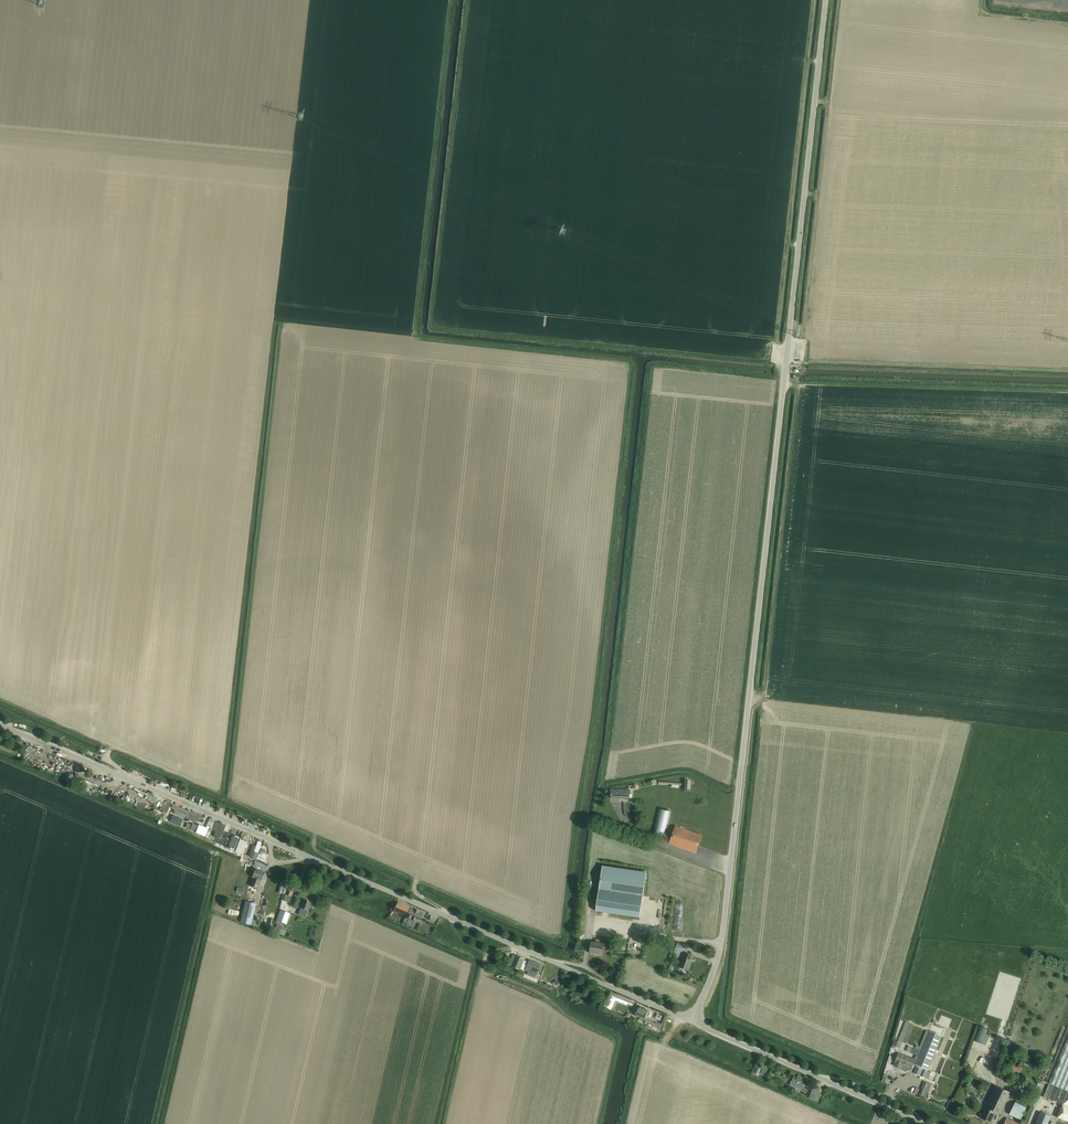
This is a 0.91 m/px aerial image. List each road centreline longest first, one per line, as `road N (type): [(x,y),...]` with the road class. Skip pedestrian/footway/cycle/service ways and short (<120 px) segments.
road 1 (track): [(451,0),(414,338),(620,360),(630,369),(561,937),(0,699)]
road 2 (unclassified): [(693,1023),(725,920),(826,0)]
road 3 (unclassified): [(693,1023),(0,725)]
road 4 (track): [(786,364),(432,327),(468,0)]
road 5 (track): [(229,798),(281,320)]
road 6 (track): [(784,382),(1067,393)]
road 7 (track): [(786,360),(1067,369)]
road 8 (unclassified): [(923,1123),(693,1023)]
road 9 (track): [(0,725),(84,750),(123,777)]
road 10 (track): [(630,1123),(646,1054),(681,1018)]

